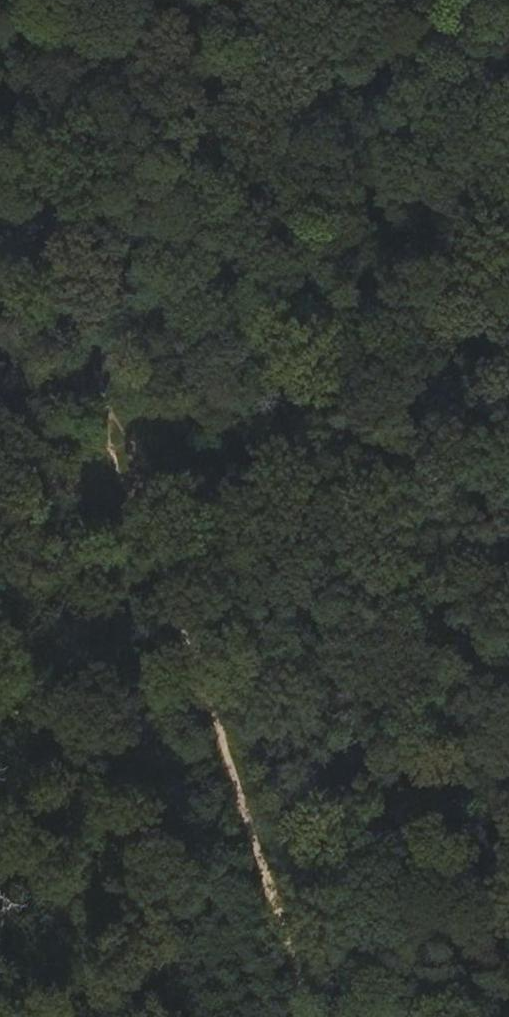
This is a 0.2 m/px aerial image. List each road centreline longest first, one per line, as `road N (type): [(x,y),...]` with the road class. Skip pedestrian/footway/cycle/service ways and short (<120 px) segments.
road 1 (track): [(316,1016),(129,451)]
road 2 (track): [(458,0),(129,451)]
road 3 (track): [(129,451),(0,86)]
road 4 (track): [(129,451),(434,358)]
road 5 (track): [(129,451),(0,620)]

